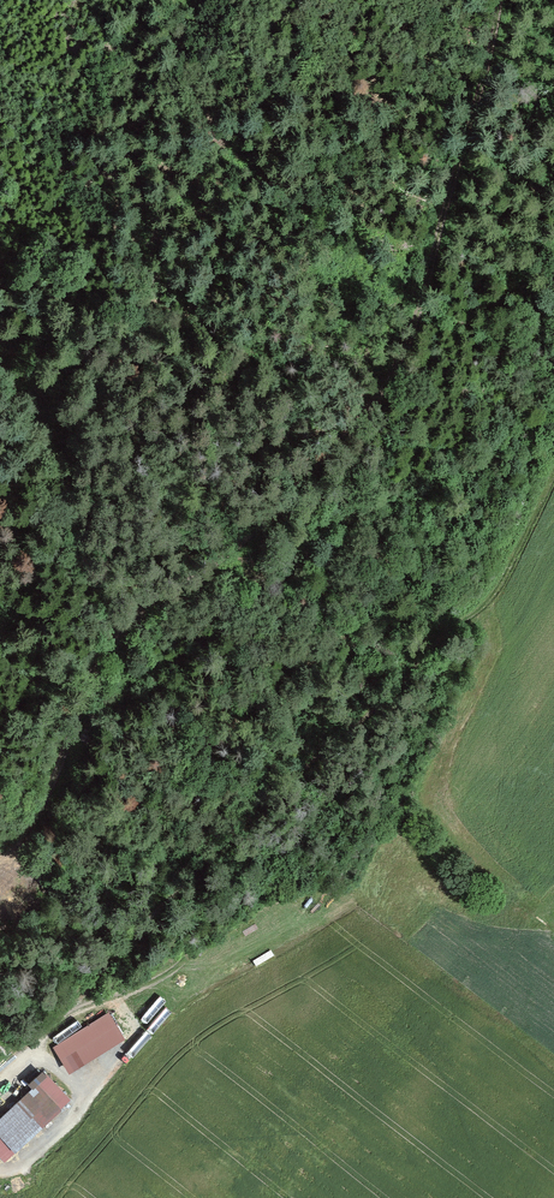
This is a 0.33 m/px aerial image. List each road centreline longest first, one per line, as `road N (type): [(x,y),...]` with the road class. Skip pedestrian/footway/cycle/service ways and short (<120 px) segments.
road 1 (track): [(0,864),(50,792),(90,683),(118,634),(241,544),(312,475),(390,375),(418,313),(503,0)]
road 2 (track): [(553,478),(497,594),(232,835),(64,1014)]

